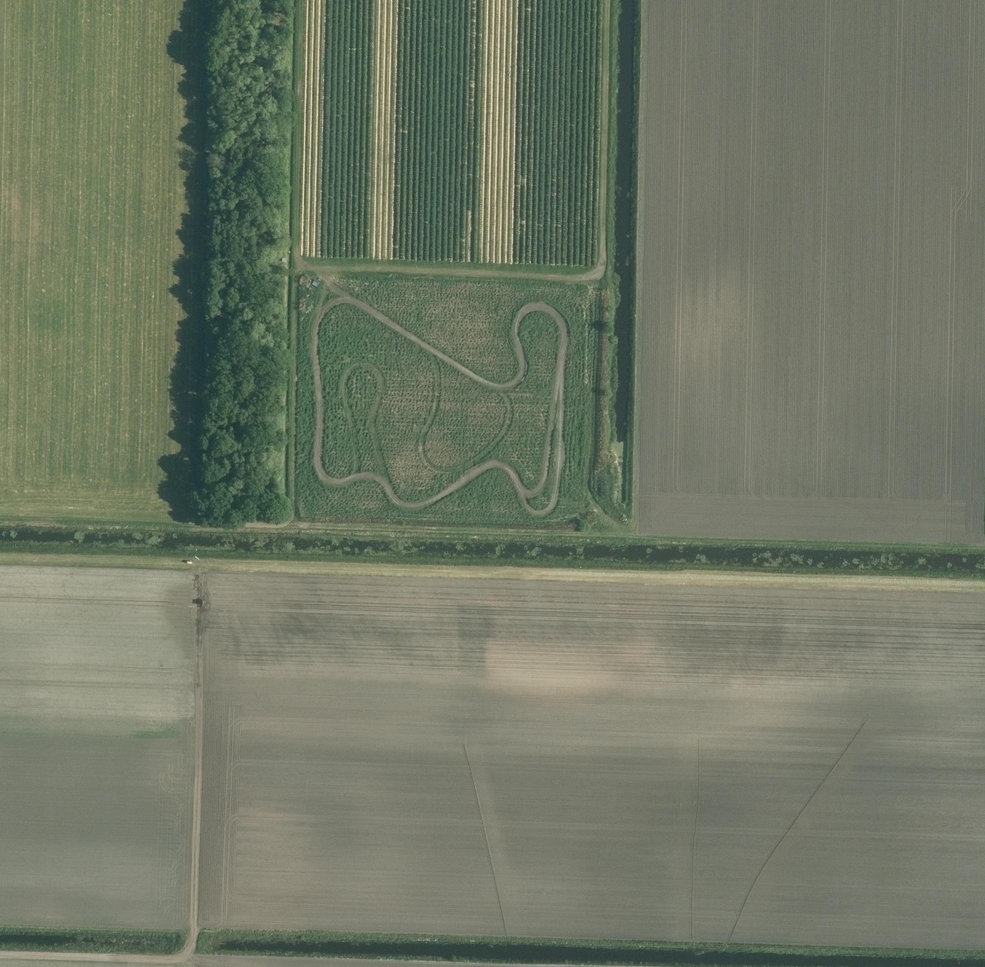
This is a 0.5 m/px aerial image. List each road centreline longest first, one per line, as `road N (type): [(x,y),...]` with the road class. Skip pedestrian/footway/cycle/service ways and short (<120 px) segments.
road 1 (track): [(303,0),(293,529)]
road 2 (track): [(0,956),(181,959),(203,911)]

